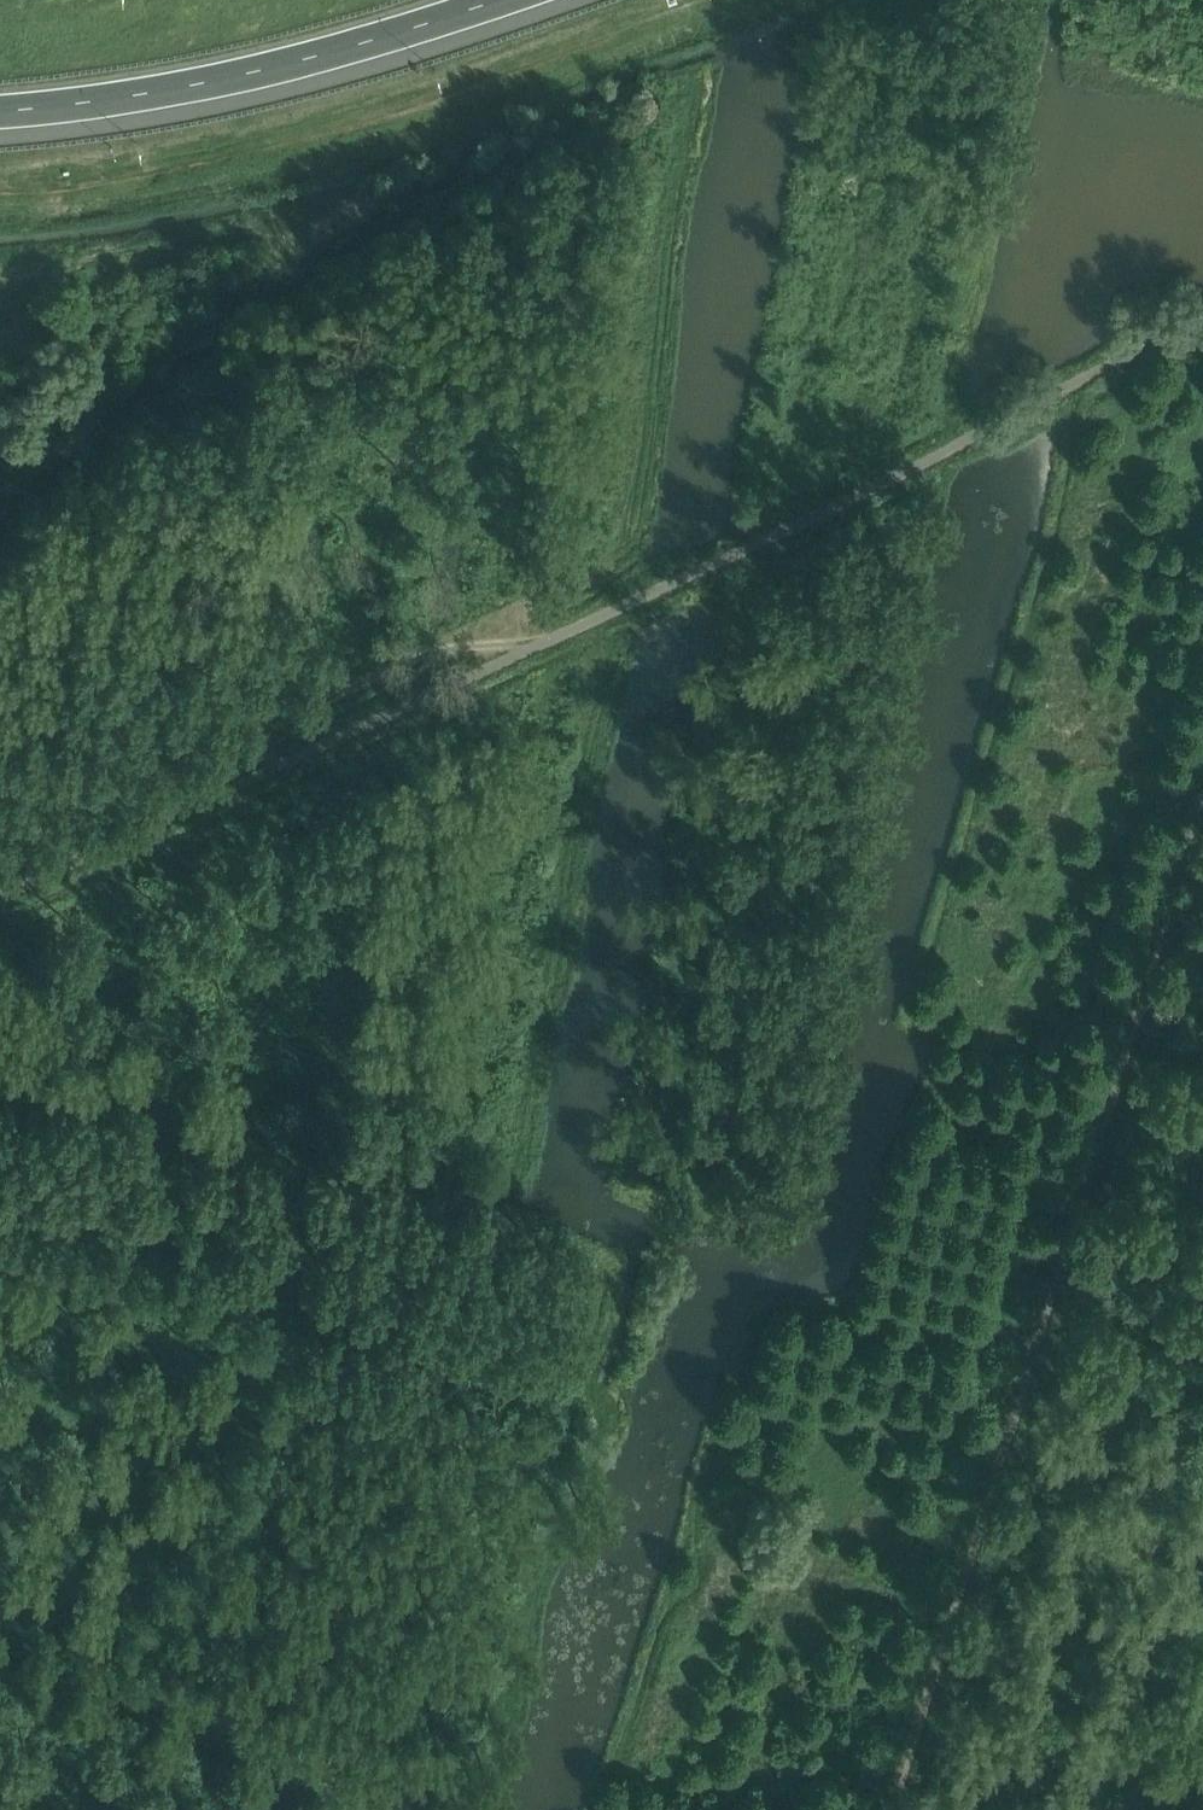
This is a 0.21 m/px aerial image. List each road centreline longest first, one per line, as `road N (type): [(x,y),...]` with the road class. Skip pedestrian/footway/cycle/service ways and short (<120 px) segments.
road 1 (motorway): [(0,118),(333,55),(506,0)]

